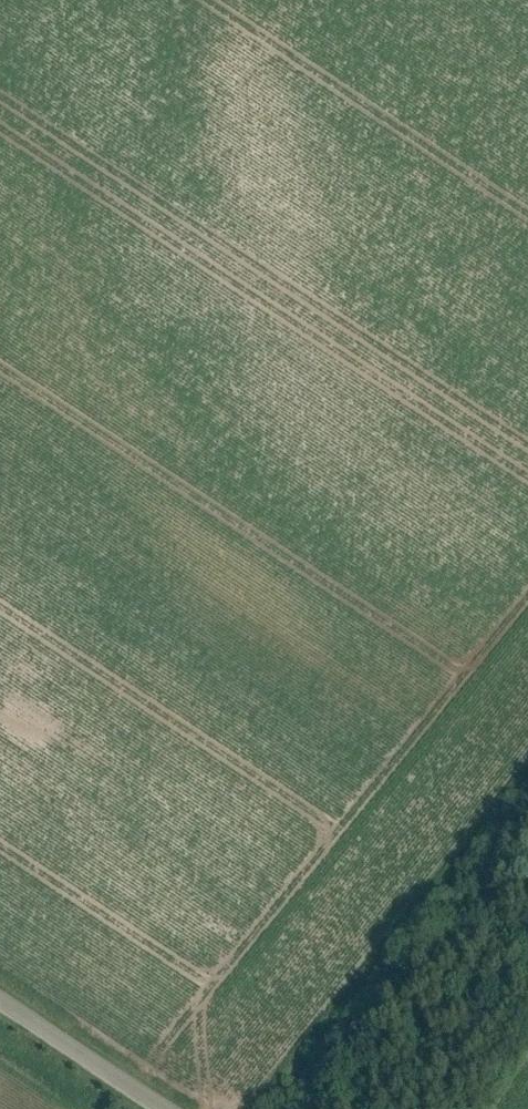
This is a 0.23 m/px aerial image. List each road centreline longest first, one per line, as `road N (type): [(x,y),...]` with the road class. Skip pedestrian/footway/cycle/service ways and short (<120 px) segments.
road 1 (unclassified): [(0,1002),(161,1108)]

